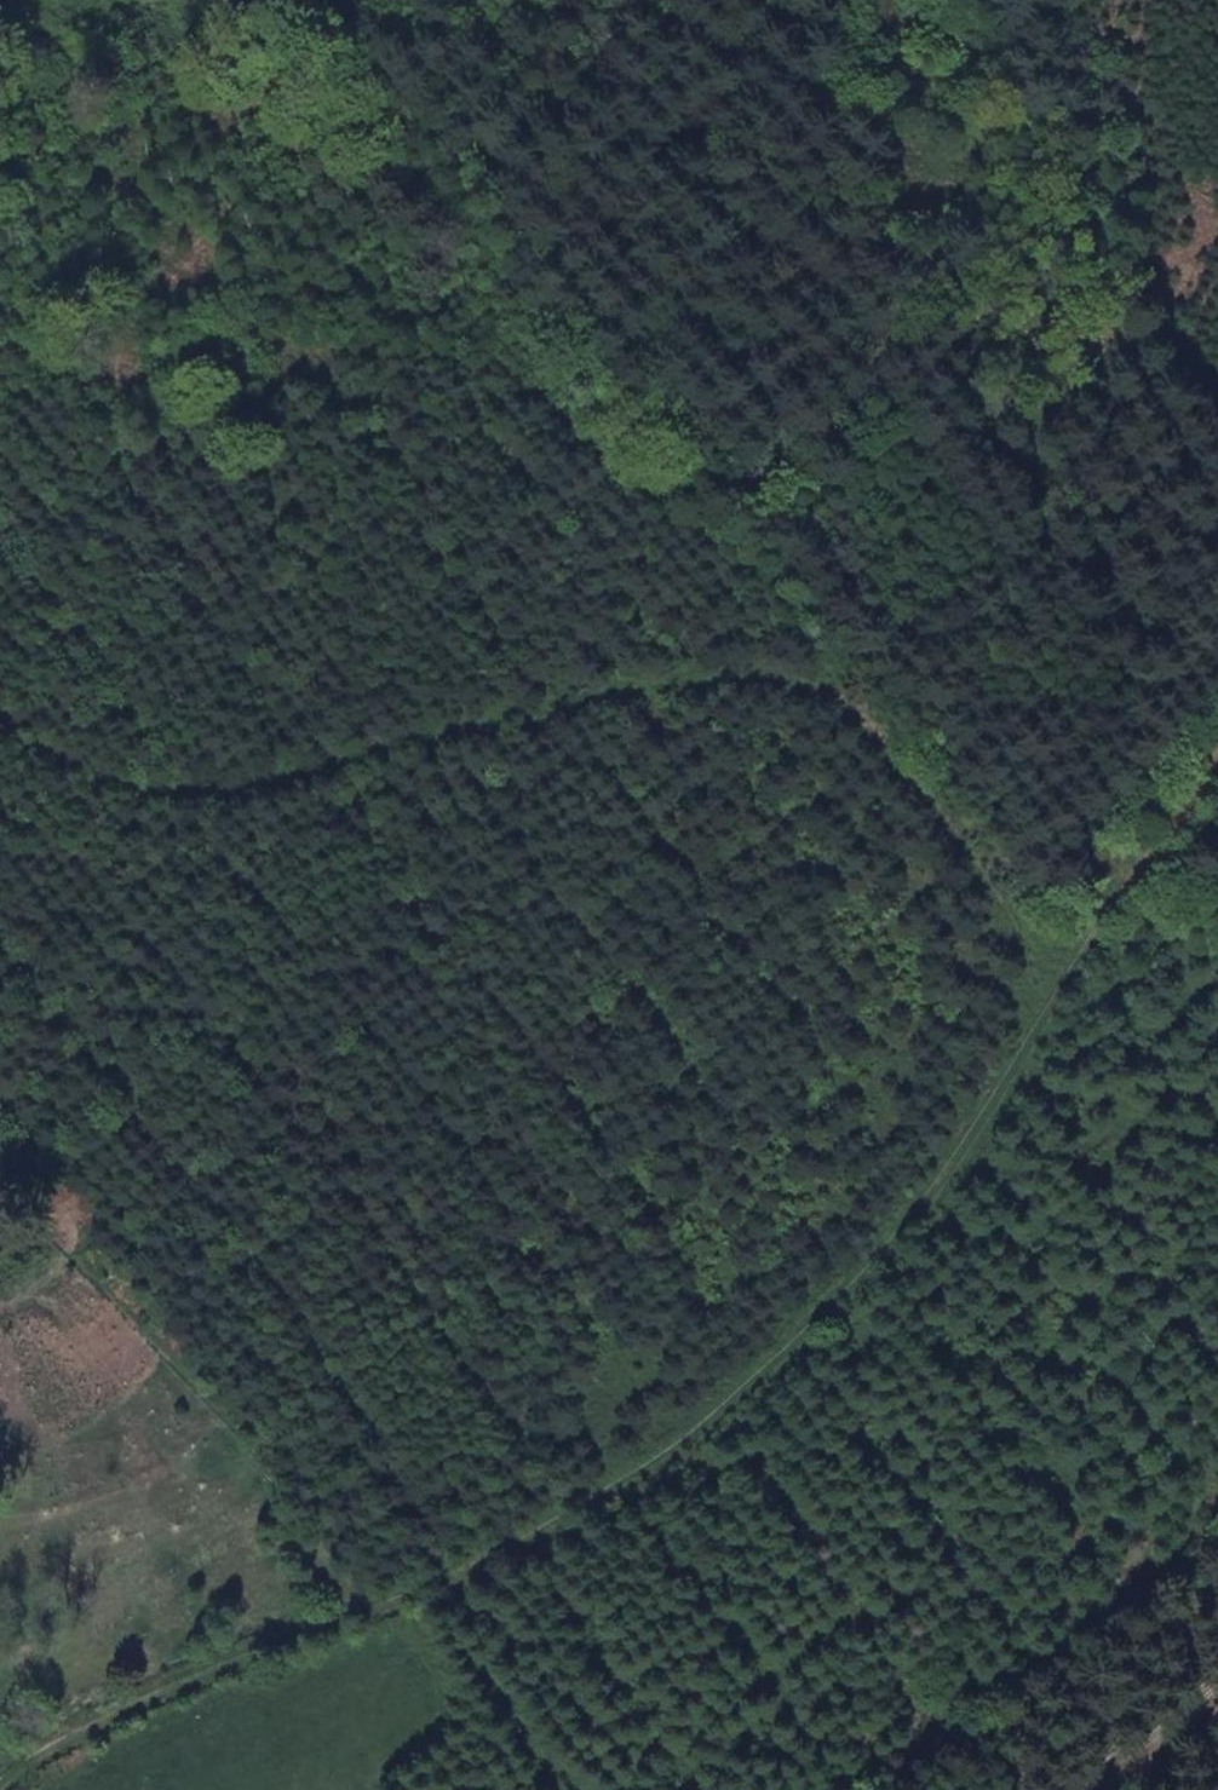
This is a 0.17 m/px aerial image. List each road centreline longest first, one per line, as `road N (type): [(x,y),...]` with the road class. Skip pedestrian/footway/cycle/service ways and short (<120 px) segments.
road 1 (track): [(0,1771),(34,1744),(224,1652),(446,1586),(708,1407),(930,1193),(1052,987)]
road 2 (track): [(1083,1789),(1217,1711)]

